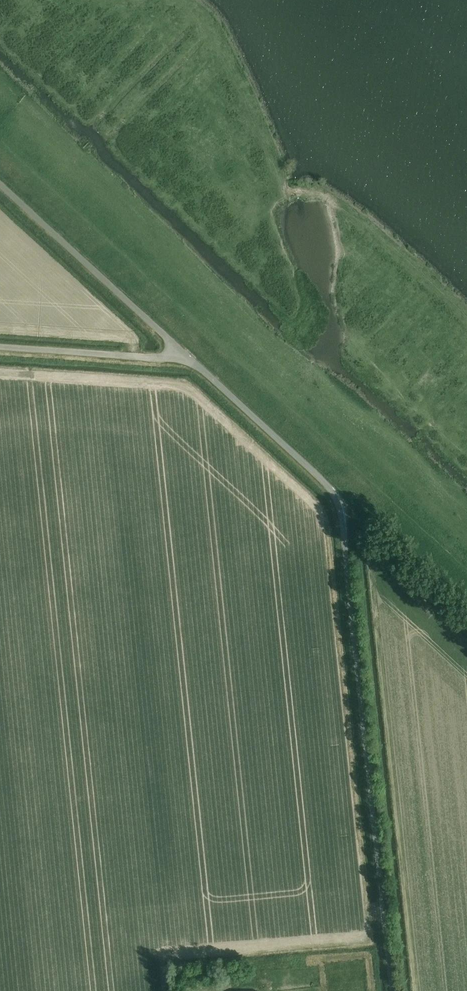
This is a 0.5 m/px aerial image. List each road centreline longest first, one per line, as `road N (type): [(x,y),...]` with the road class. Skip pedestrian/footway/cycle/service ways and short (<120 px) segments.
road 1 (unclassified): [(391,990),(341,516),(322,480),(185,354)]
road 2 (track): [(0,139),(366,481)]
road 3 (unclassified): [(185,354),(0,184)]
road 4 (unclassified): [(185,354),(0,347)]
road 5 (track): [(466,572),(366,481)]

